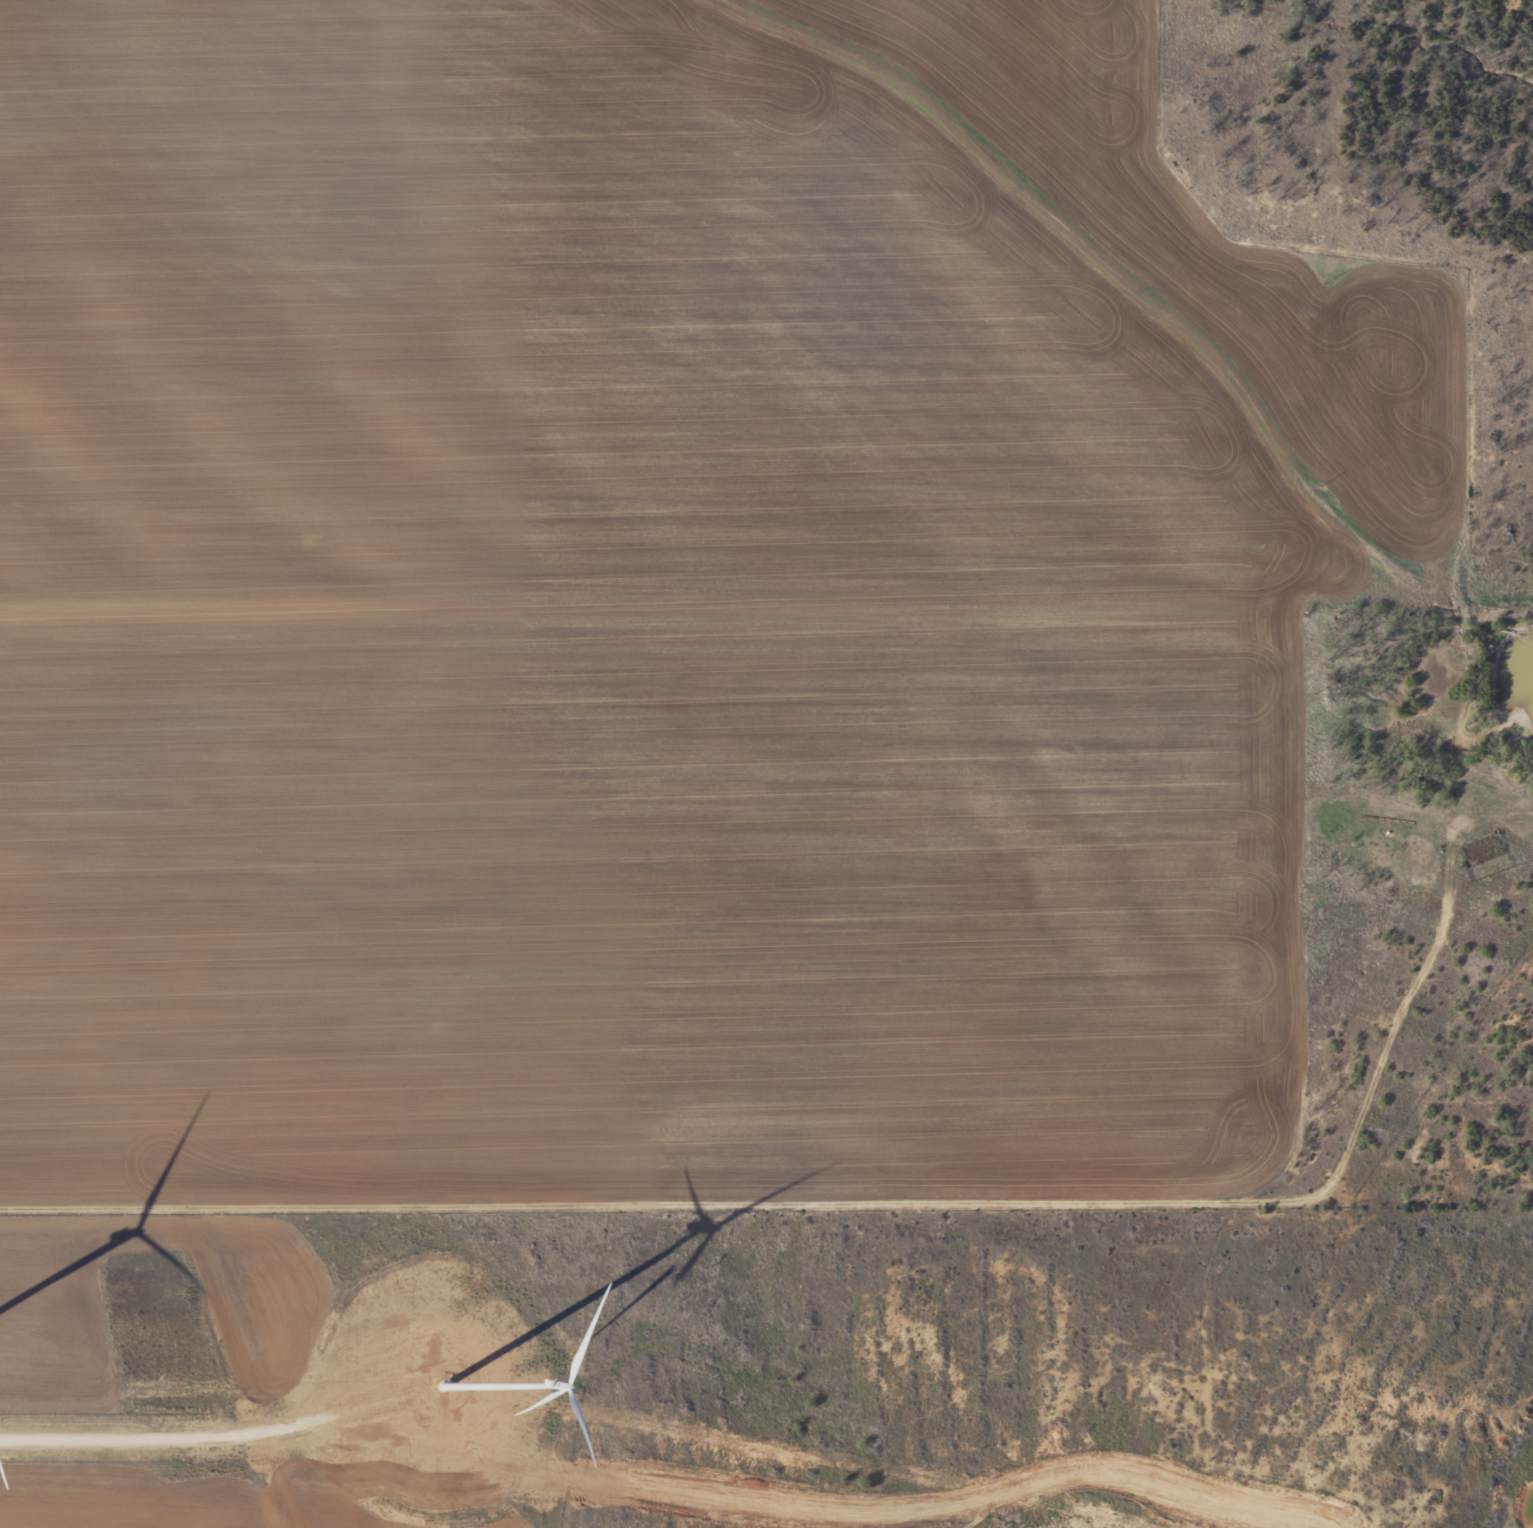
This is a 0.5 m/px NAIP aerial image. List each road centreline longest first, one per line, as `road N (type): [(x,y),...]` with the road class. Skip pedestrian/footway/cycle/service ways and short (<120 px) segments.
road 1 (residential): [(0,1218),(1247,1222),(1328,1181),(1415,1022)]
road 2 (residential): [(1019,1527),(1237,1527)]

